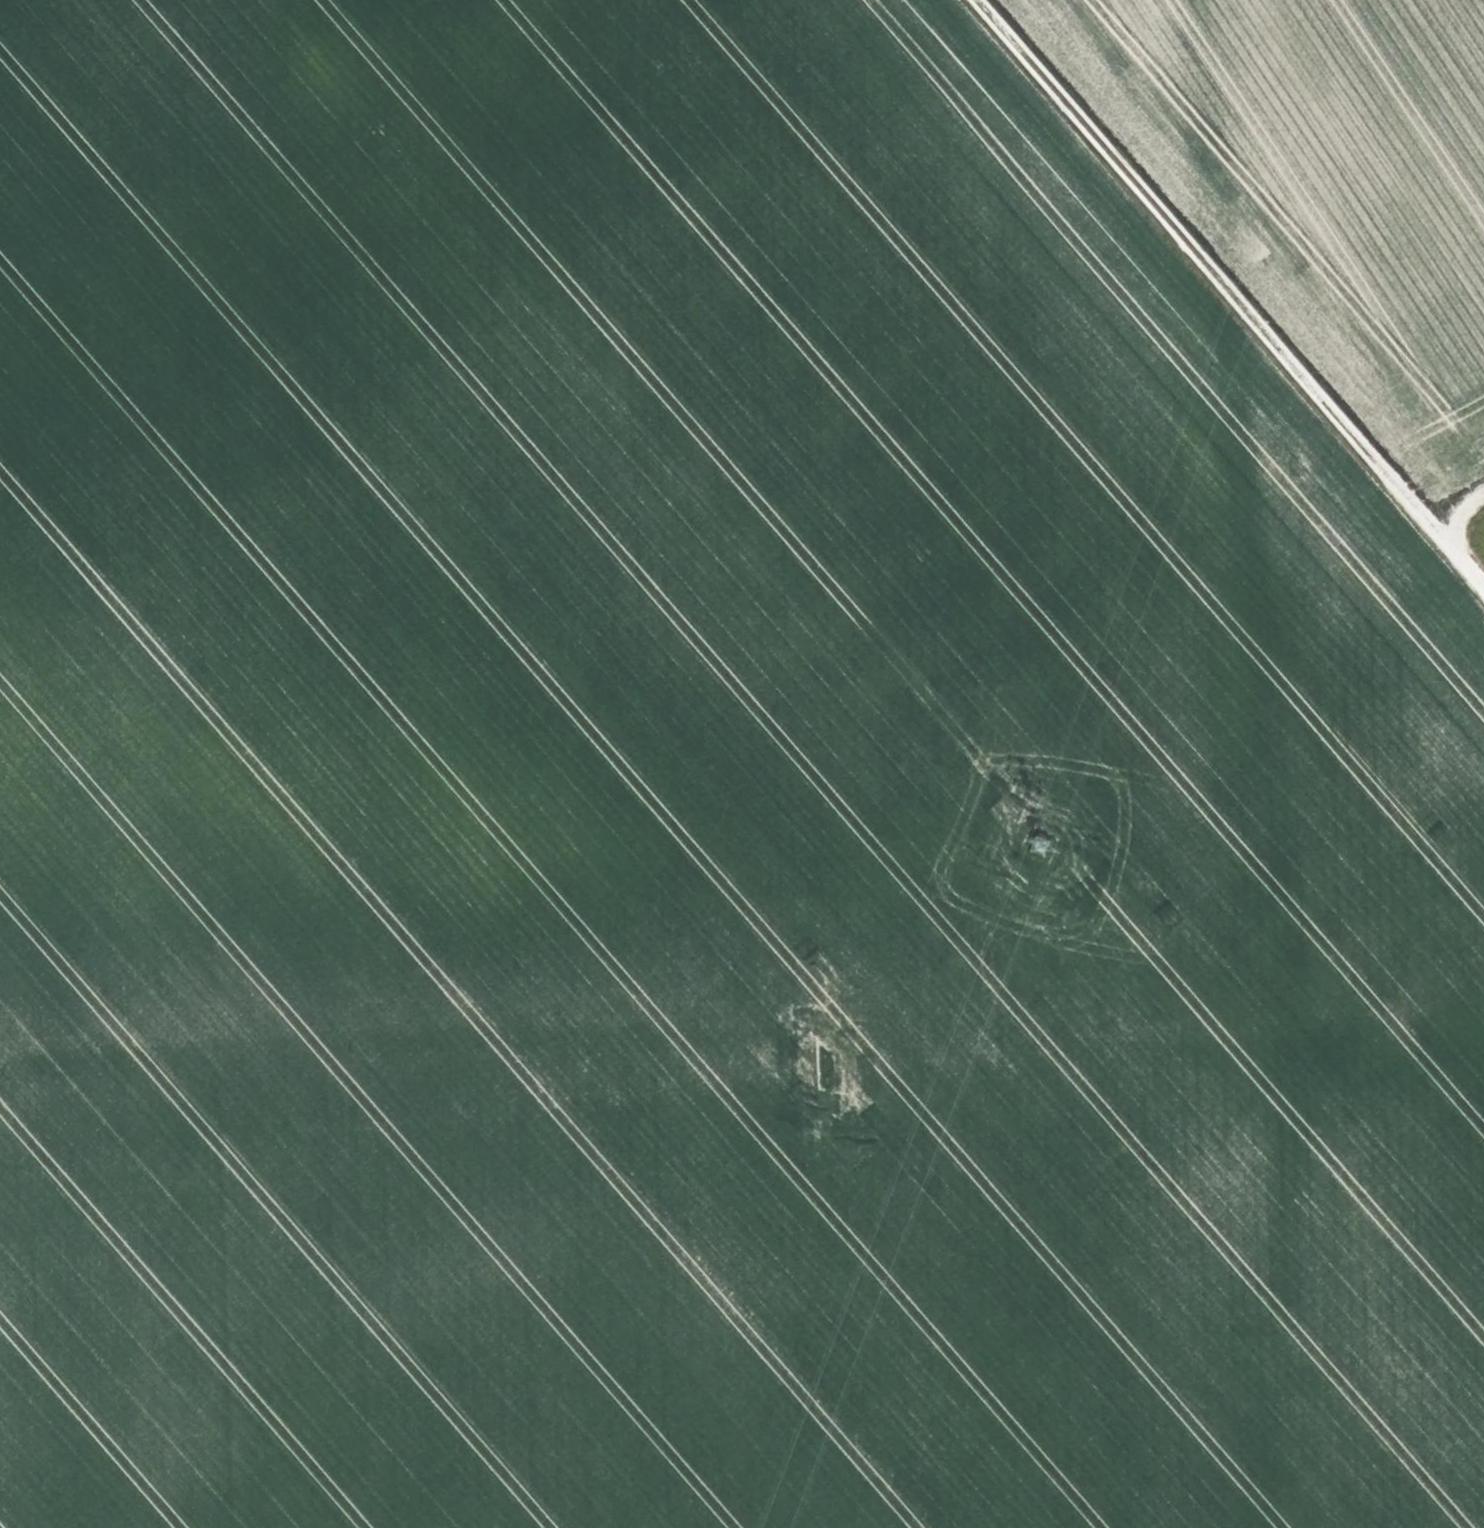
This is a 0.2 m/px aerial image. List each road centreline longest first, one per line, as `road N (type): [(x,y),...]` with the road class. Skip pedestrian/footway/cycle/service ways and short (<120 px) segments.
road 1 (track): [(1453,548),(979,0)]

